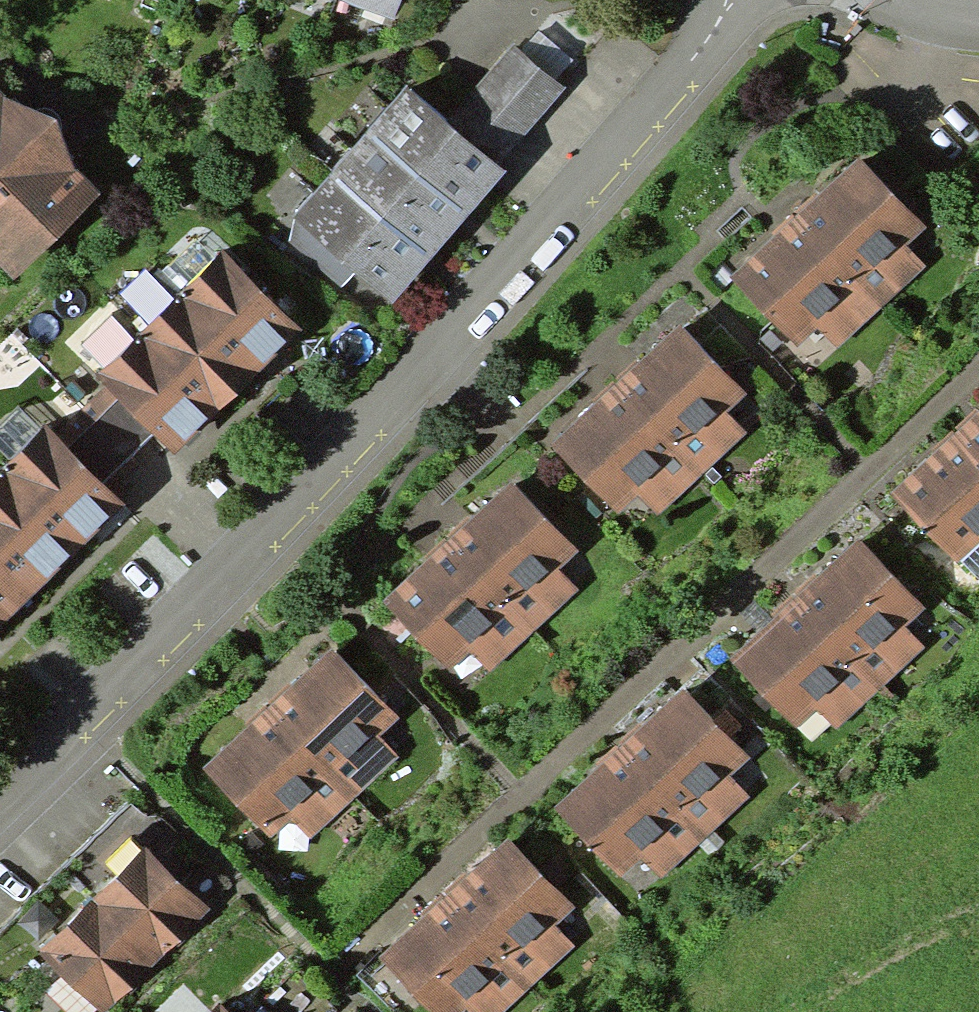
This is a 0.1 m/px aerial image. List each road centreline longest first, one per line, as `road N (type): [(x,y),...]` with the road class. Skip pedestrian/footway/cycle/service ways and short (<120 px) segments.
road 1 (residential): [(0,793),(751,0)]
road 2 (residential): [(978,379),(354,957)]

